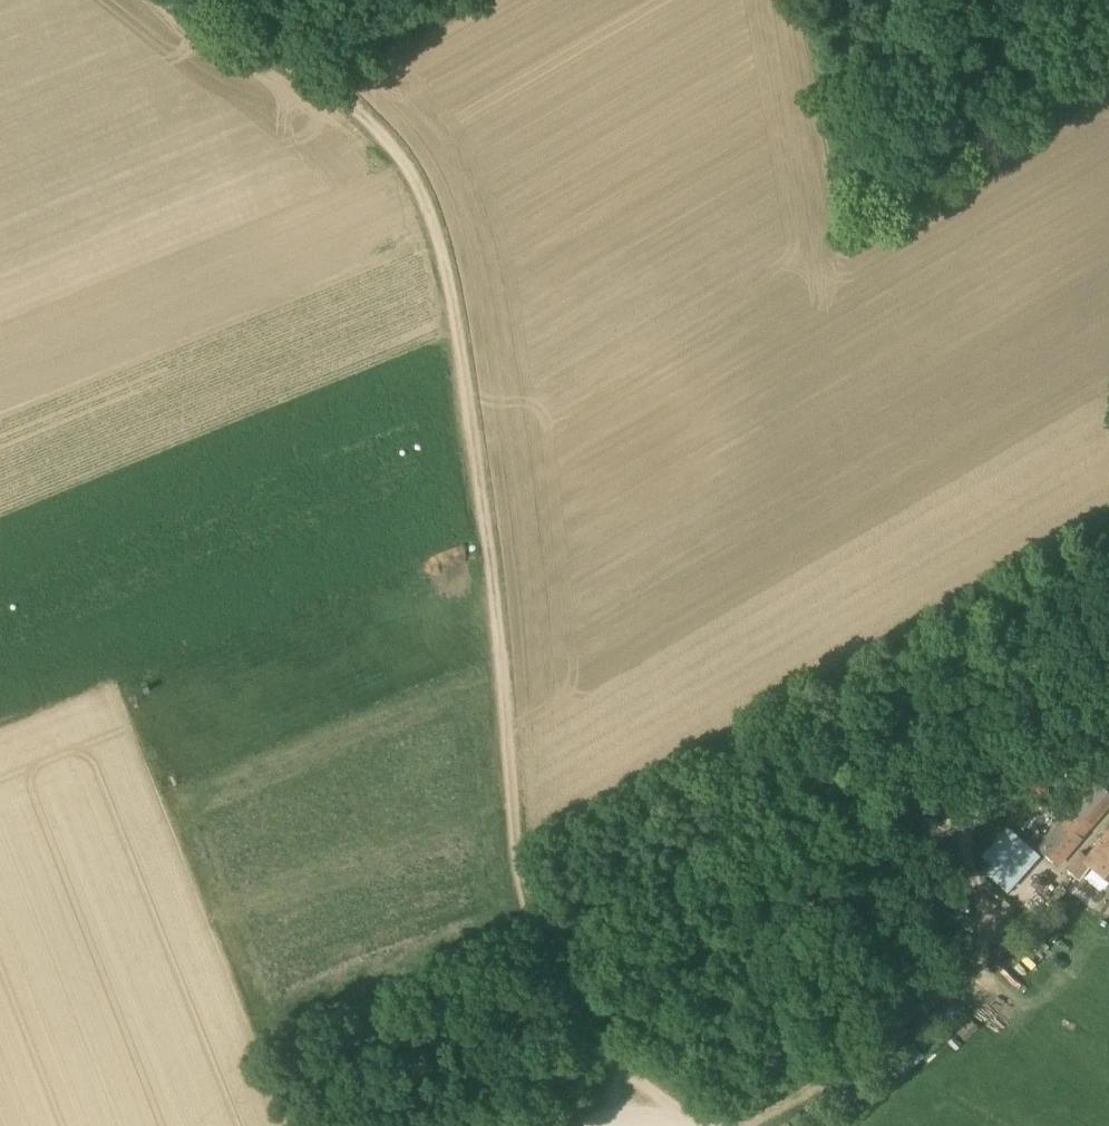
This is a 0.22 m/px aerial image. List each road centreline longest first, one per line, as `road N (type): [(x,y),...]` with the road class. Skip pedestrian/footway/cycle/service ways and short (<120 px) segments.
road 1 (track): [(719,1125),(603,1043),(563,990),(537,933),(509,763),(476,445),(438,232),(399,152),(328,86),(178,0)]
road 2 (track): [(599,1125),(649,1111),(719,1125)]

